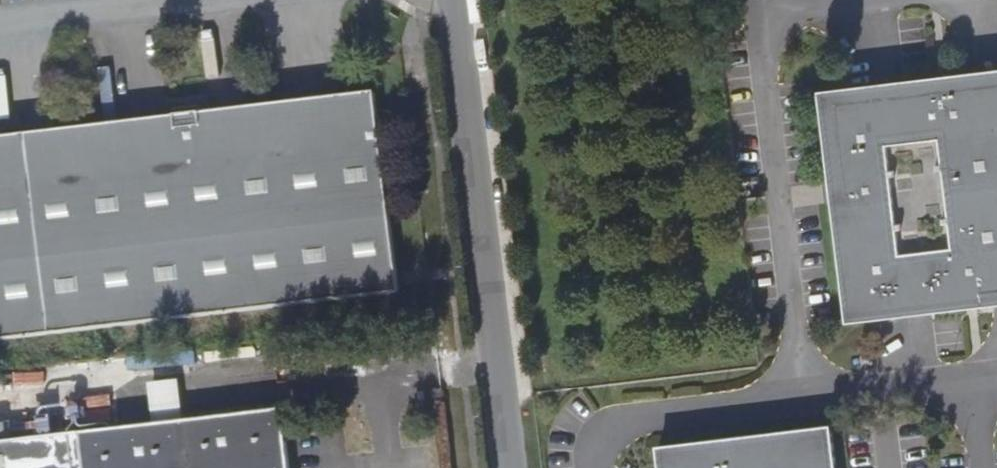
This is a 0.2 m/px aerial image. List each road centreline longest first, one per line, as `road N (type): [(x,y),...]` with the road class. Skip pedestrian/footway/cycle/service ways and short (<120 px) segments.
road 1 (unclassified): [(453,0),(510,467)]
road 2 (unclassified): [(806,398),(761,14)]
road 3 (unclassified): [(806,398),(621,425),(599,443),(594,467)]
road 4 (unclassified): [(970,381),(806,398)]

